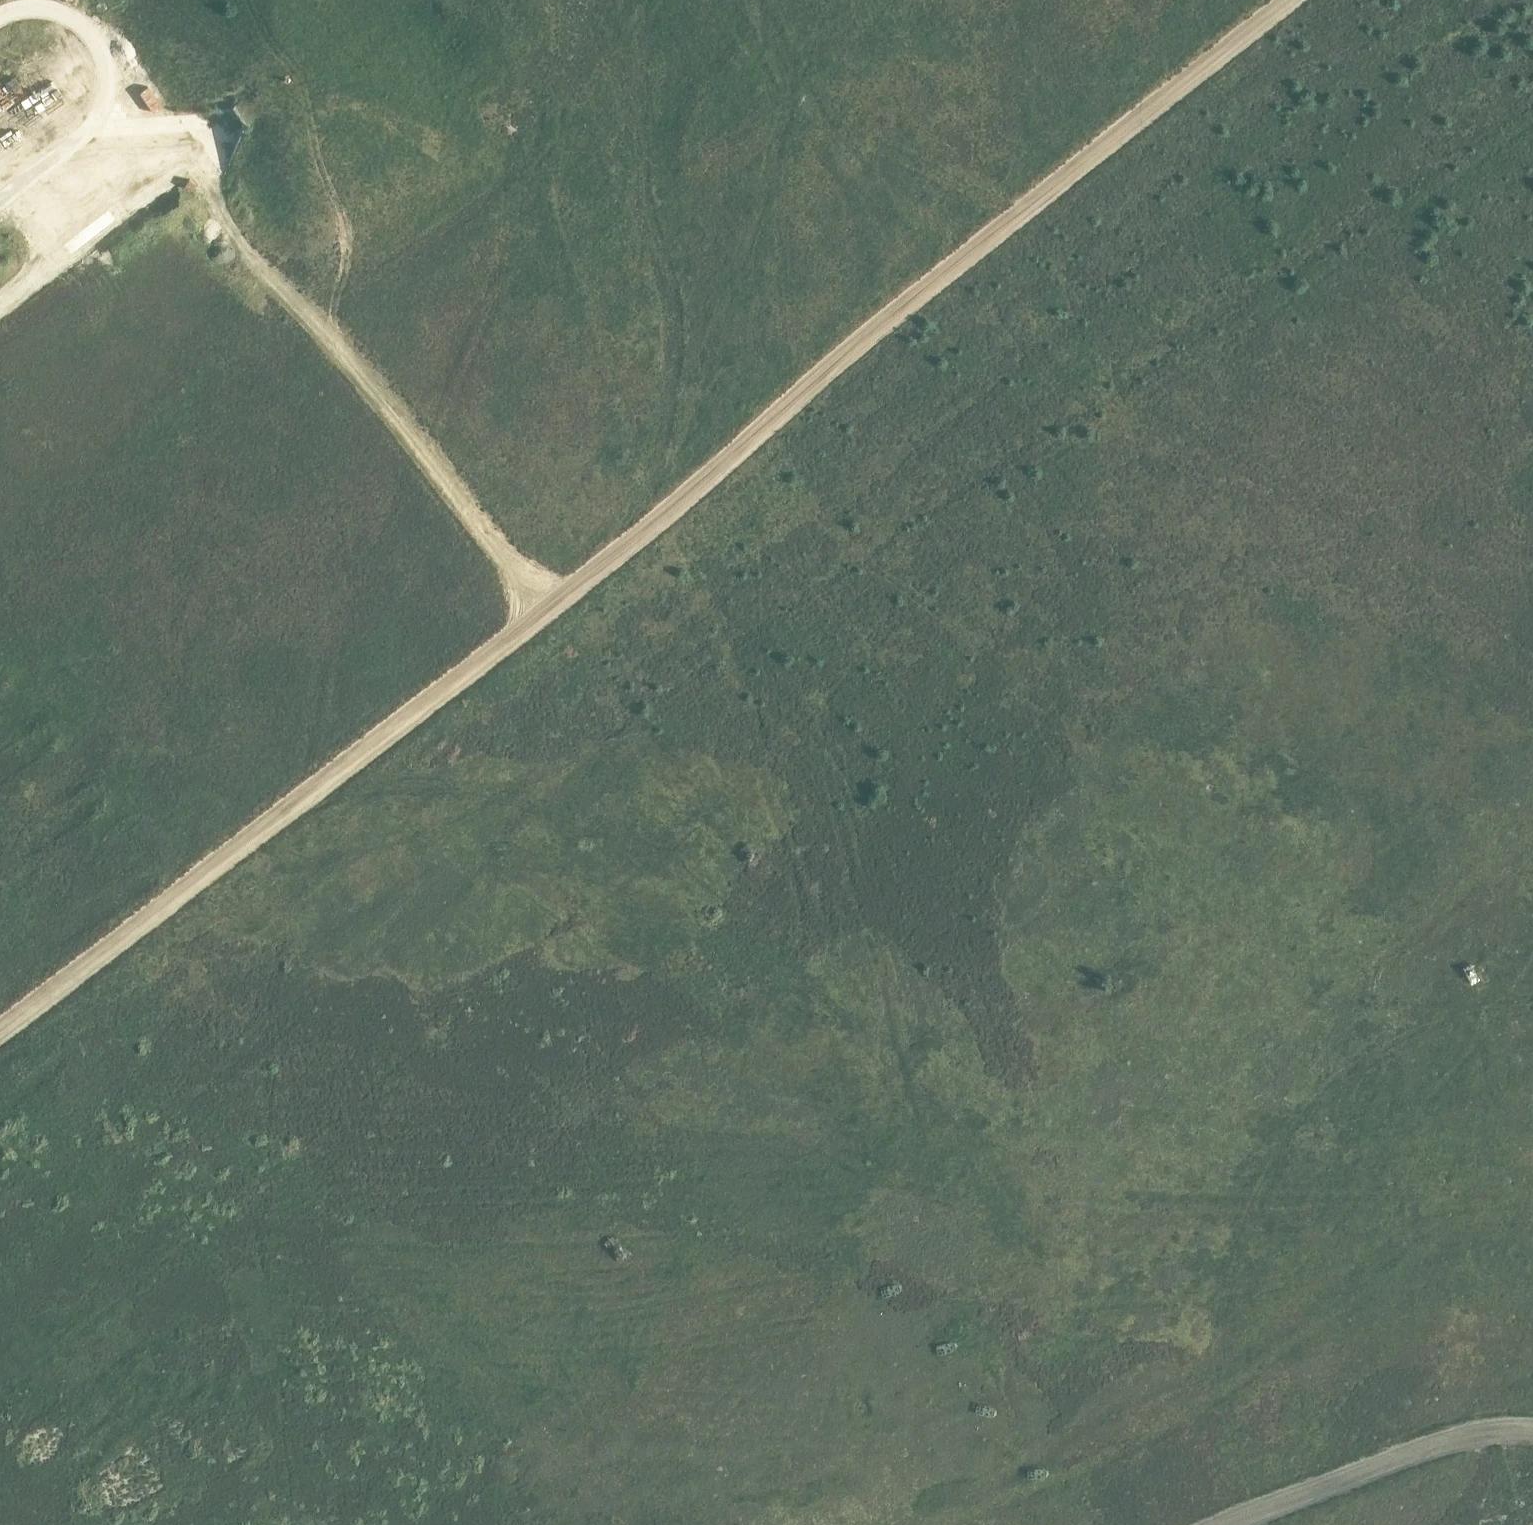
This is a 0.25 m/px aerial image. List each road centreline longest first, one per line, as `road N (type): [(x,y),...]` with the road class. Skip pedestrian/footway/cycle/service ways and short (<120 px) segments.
road 1 (track): [(1288,0),(996,231),(548,609),(0,1030)]
road 2 (track): [(56,242),(189,149),(234,239),(345,351),(548,609)]
road 3 (track): [(1236,1524),(1473,1436),(1532,1434)]
road 4 (track): [(189,149),(354,41)]
road 5 (track): [(0,306),(48,268),(56,242),(39,203),(14,191)]

